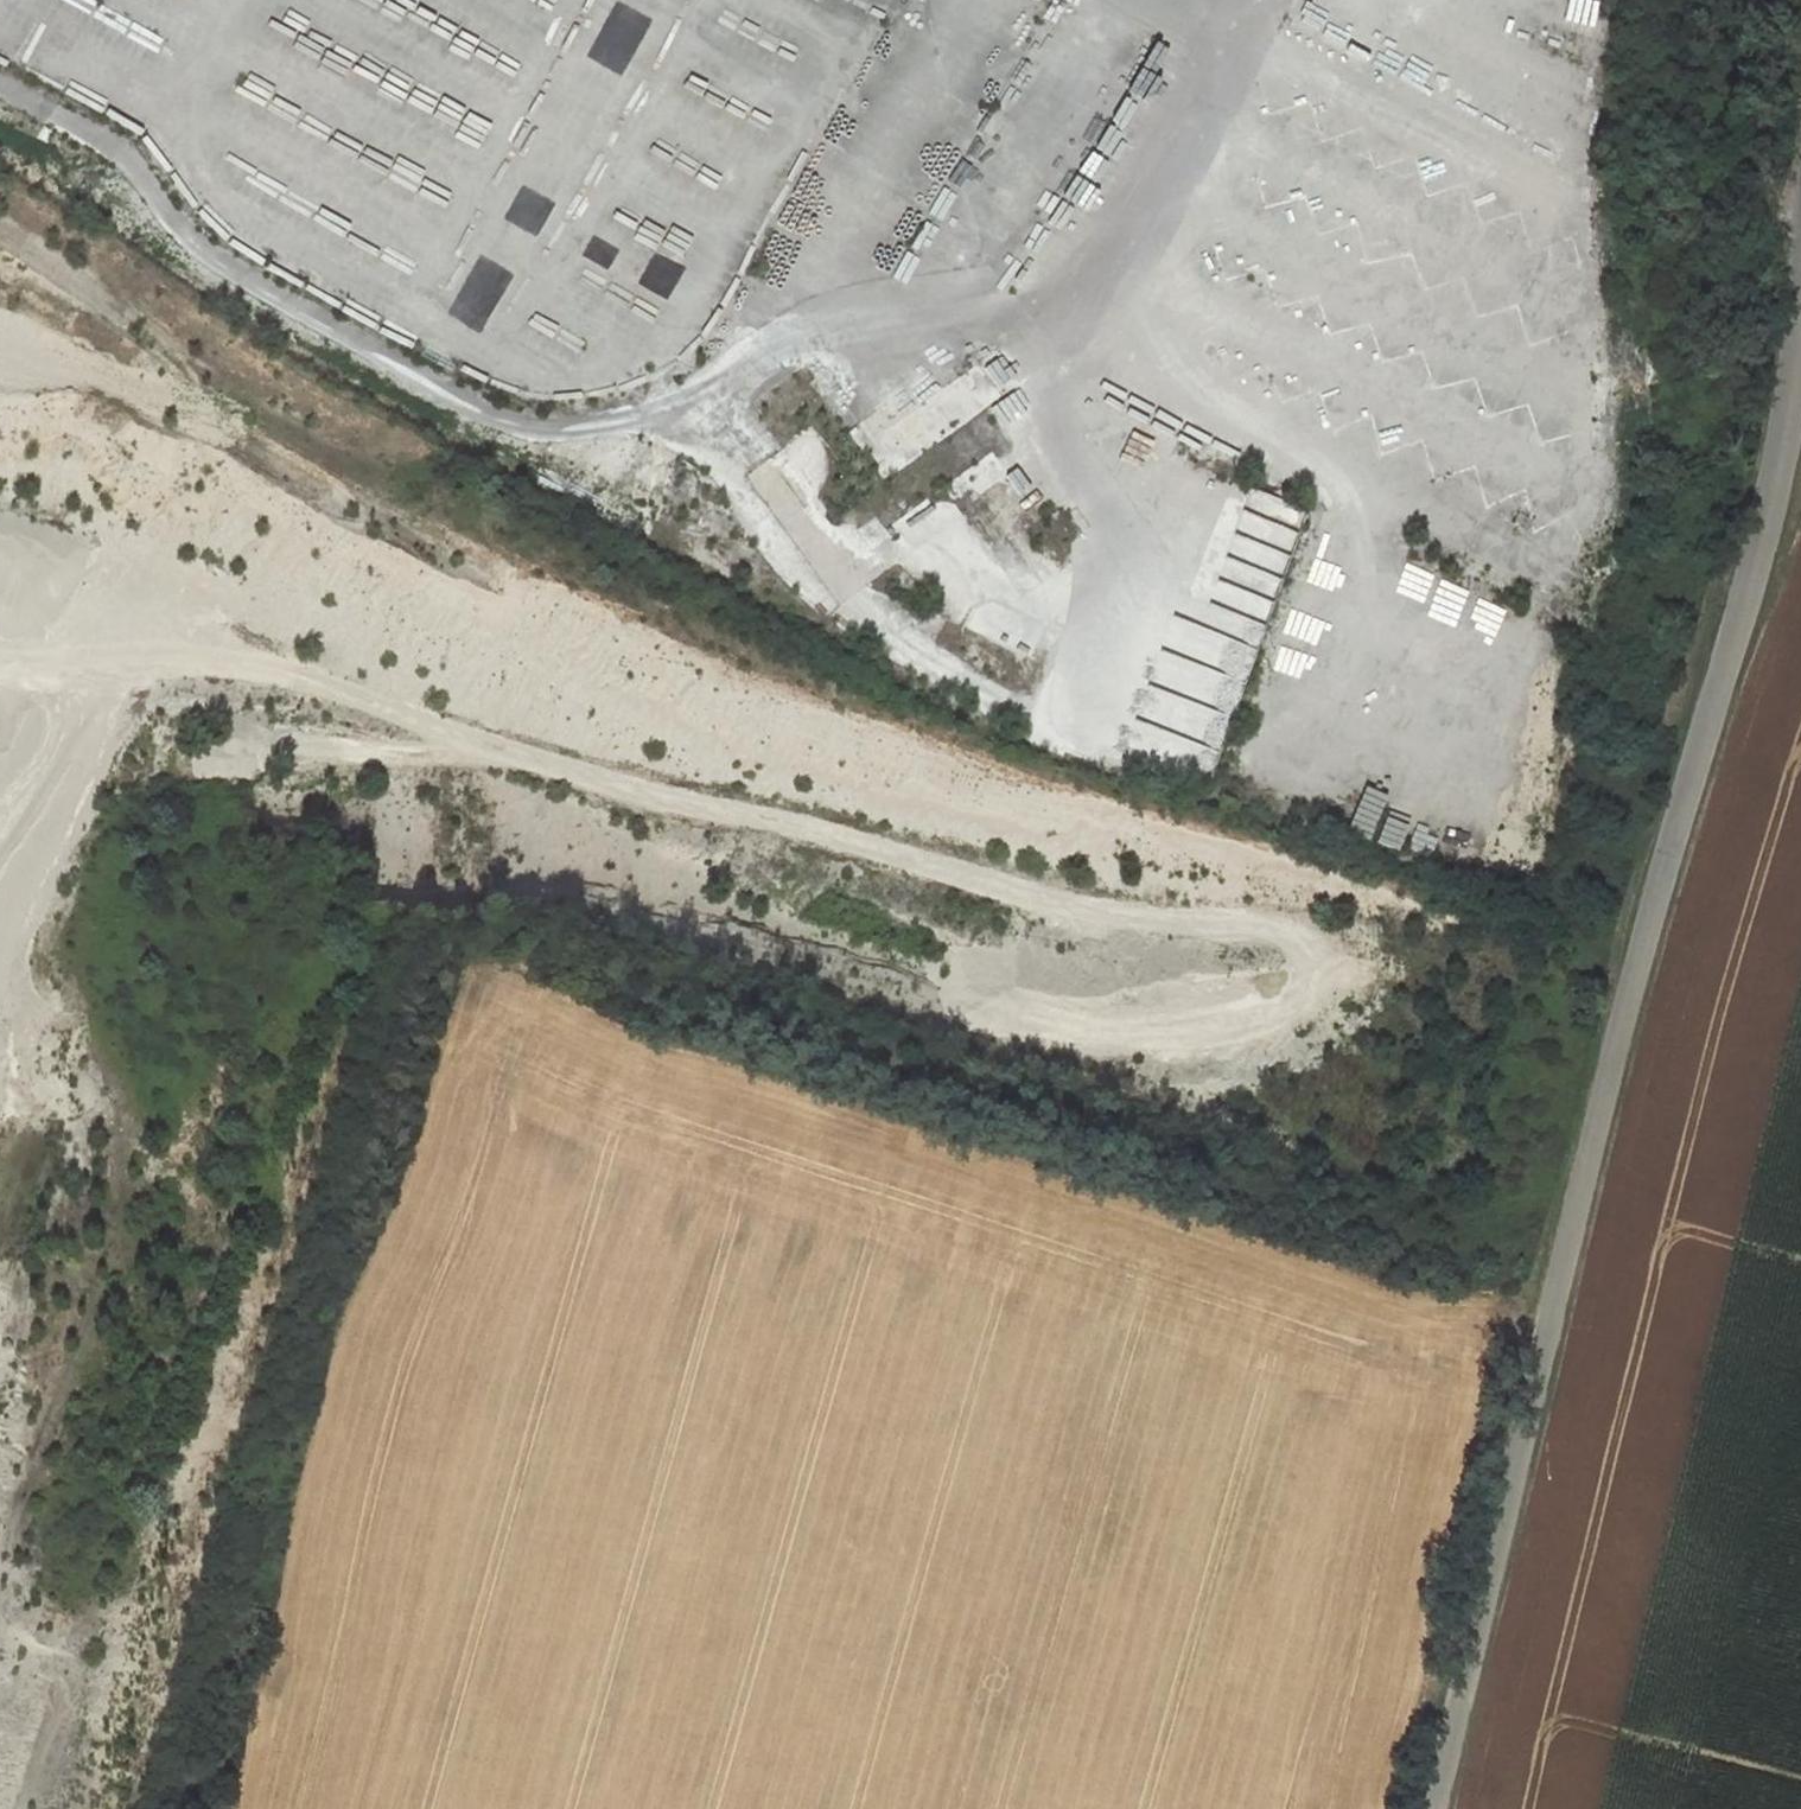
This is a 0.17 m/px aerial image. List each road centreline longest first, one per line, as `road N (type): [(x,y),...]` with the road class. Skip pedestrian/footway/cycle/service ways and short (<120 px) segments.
road 1 (unclassified): [(1800,303),(1751,586),(1599,1117),(1434,1808)]

